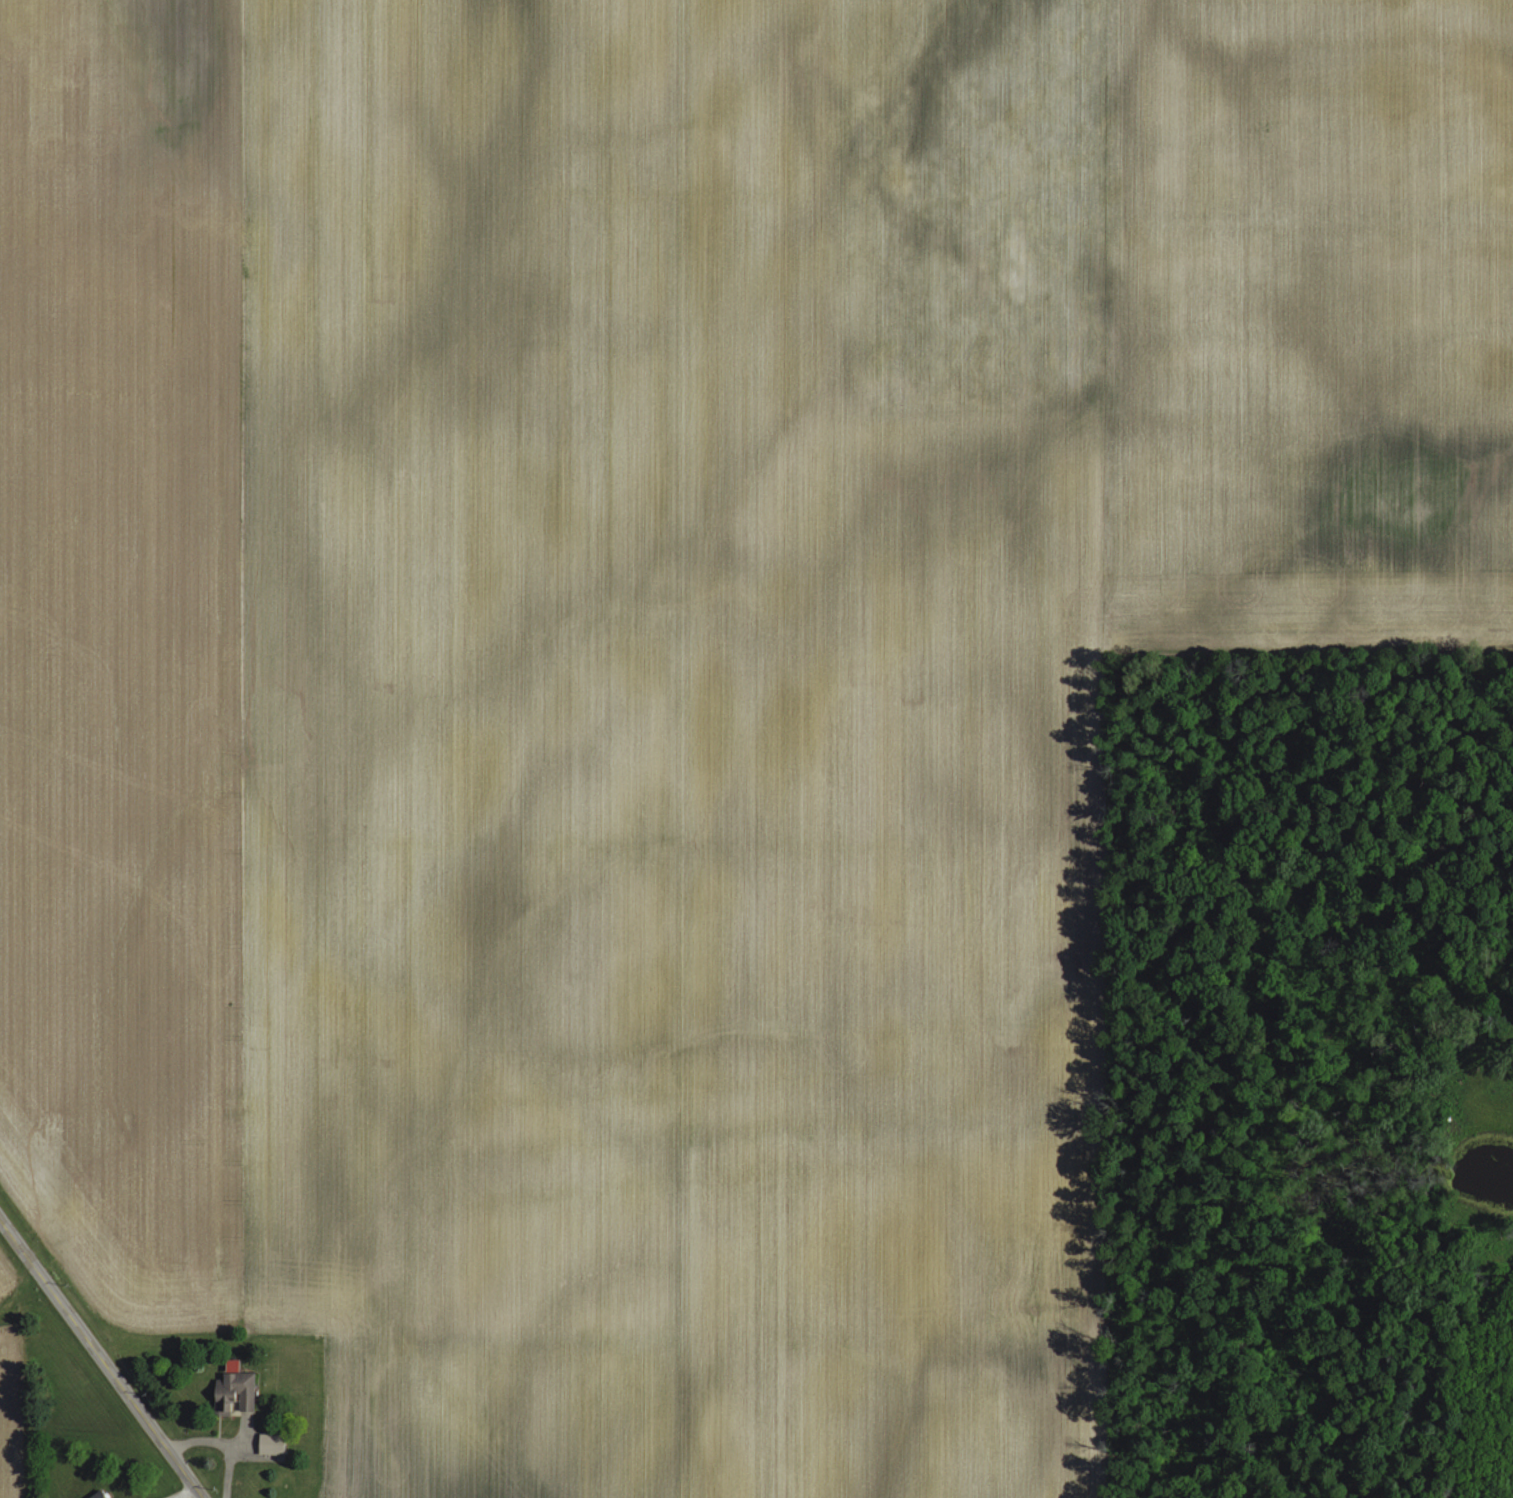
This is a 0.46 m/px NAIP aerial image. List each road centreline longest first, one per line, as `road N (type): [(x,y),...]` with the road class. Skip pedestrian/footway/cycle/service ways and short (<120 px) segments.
road 1 (residential): [(201,1497),(0,1222)]

